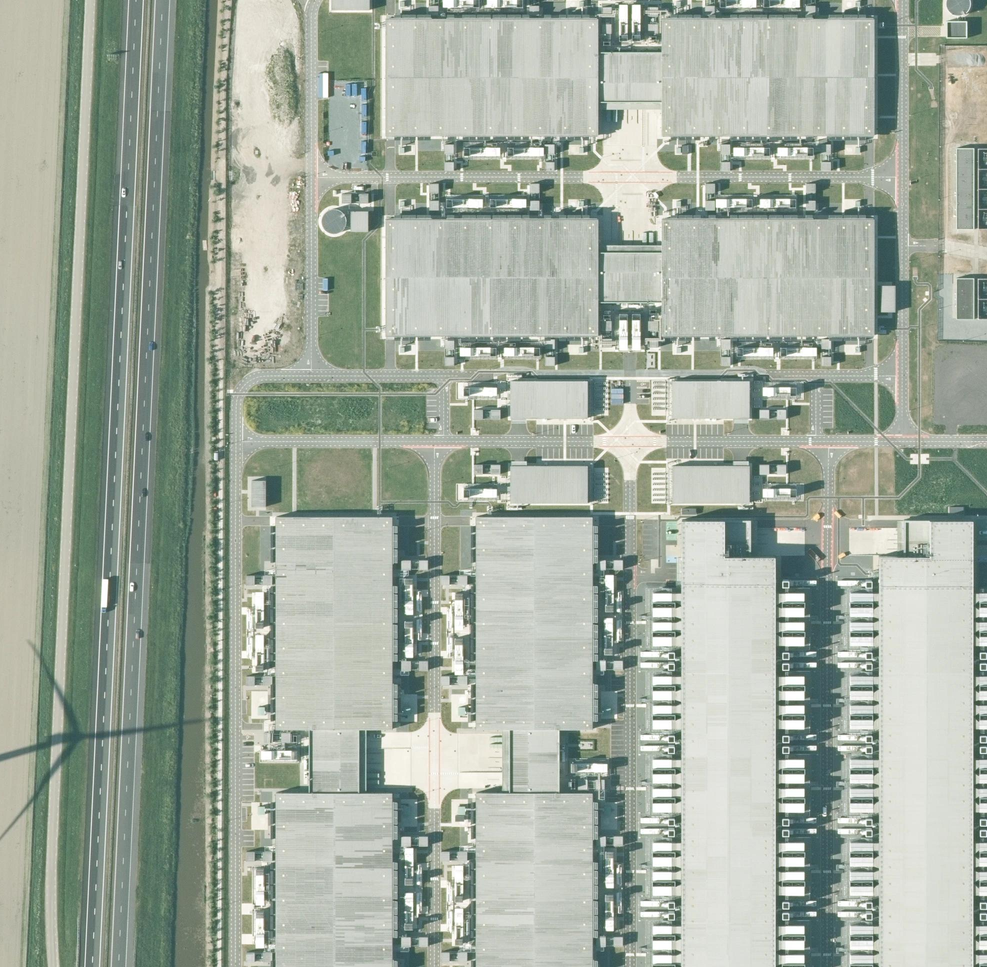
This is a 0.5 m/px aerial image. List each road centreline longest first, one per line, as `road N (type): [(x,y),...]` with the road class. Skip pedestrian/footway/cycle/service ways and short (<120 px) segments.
road 1 (motorway): [(137,0),(92,966)]
road 2 (motorway): [(118,966),(163,0)]
road 3 (unclassified): [(54,966),(92,0)]

